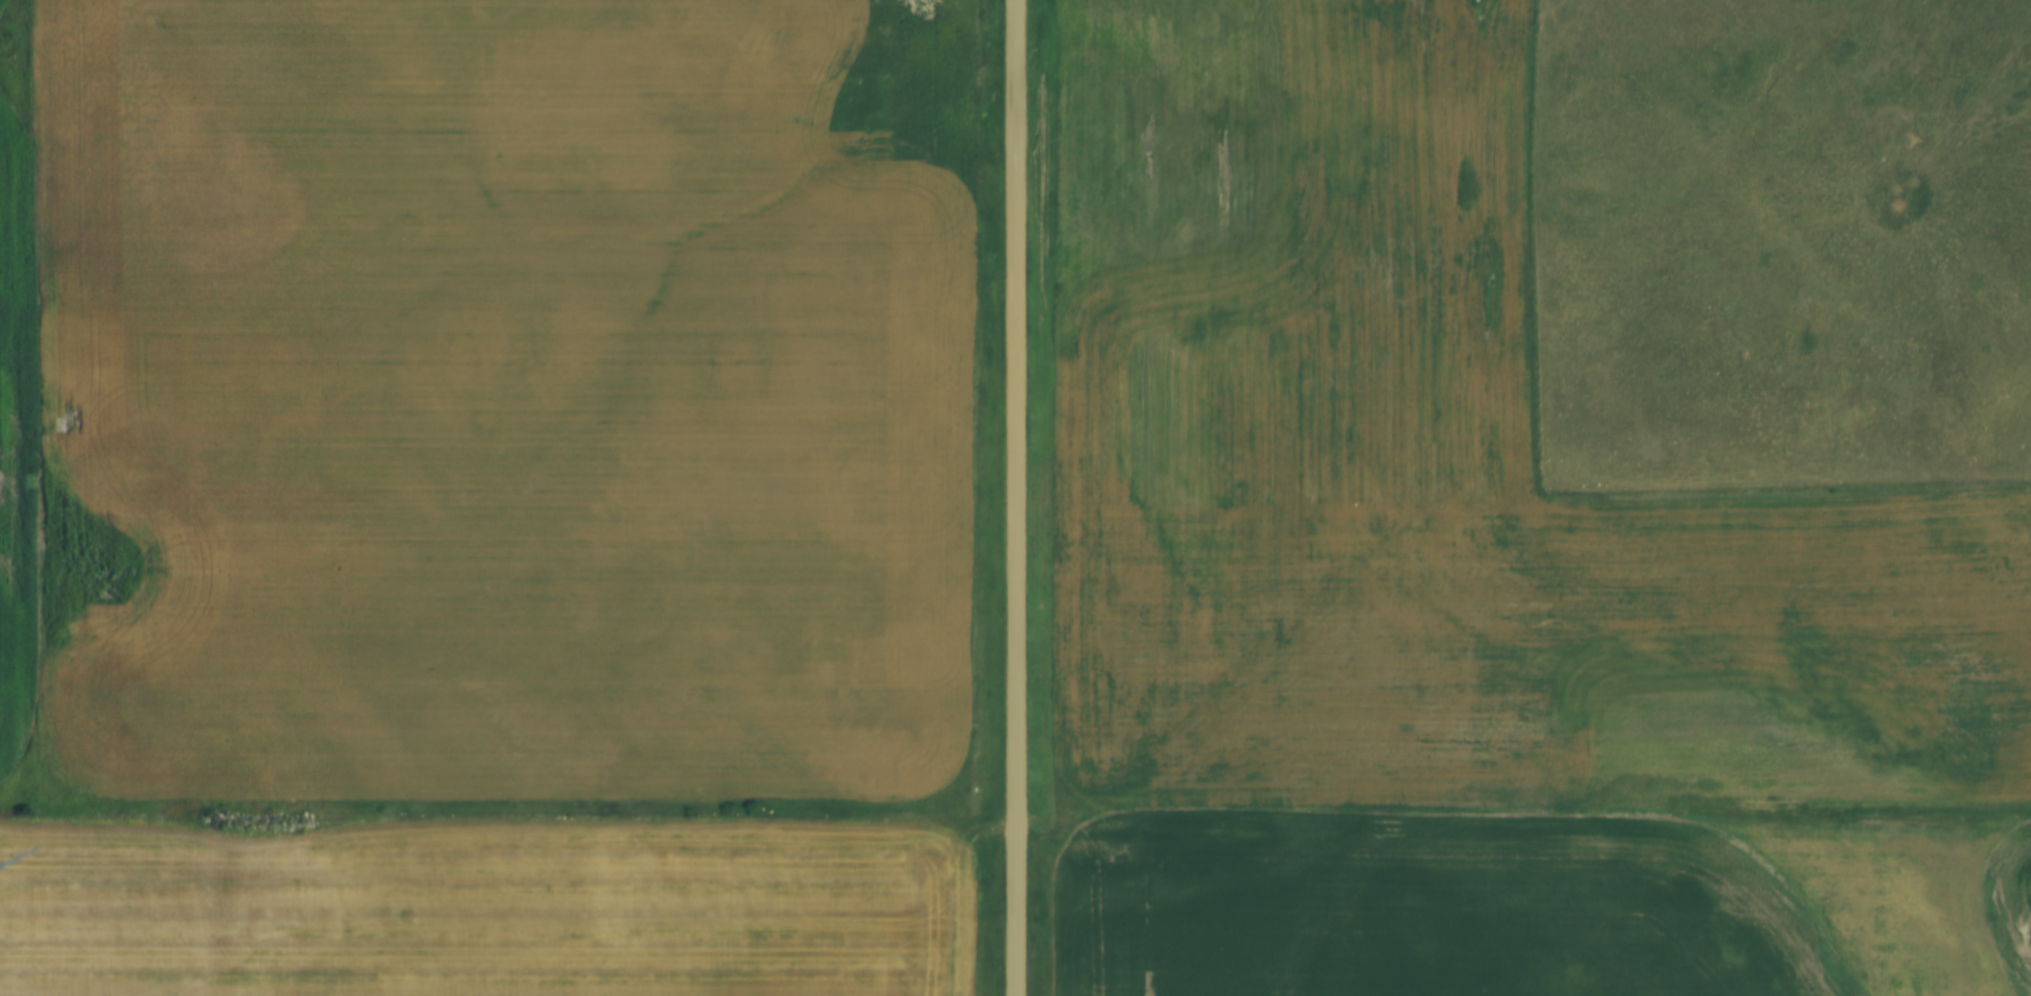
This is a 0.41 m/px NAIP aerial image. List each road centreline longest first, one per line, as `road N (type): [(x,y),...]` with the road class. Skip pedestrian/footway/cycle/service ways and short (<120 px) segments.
road 1 (track): [(2030,822),(1325,809),(1090,825),(1015,822)]
road 2 (tertiary): [(1021,995),(1014,0)]

